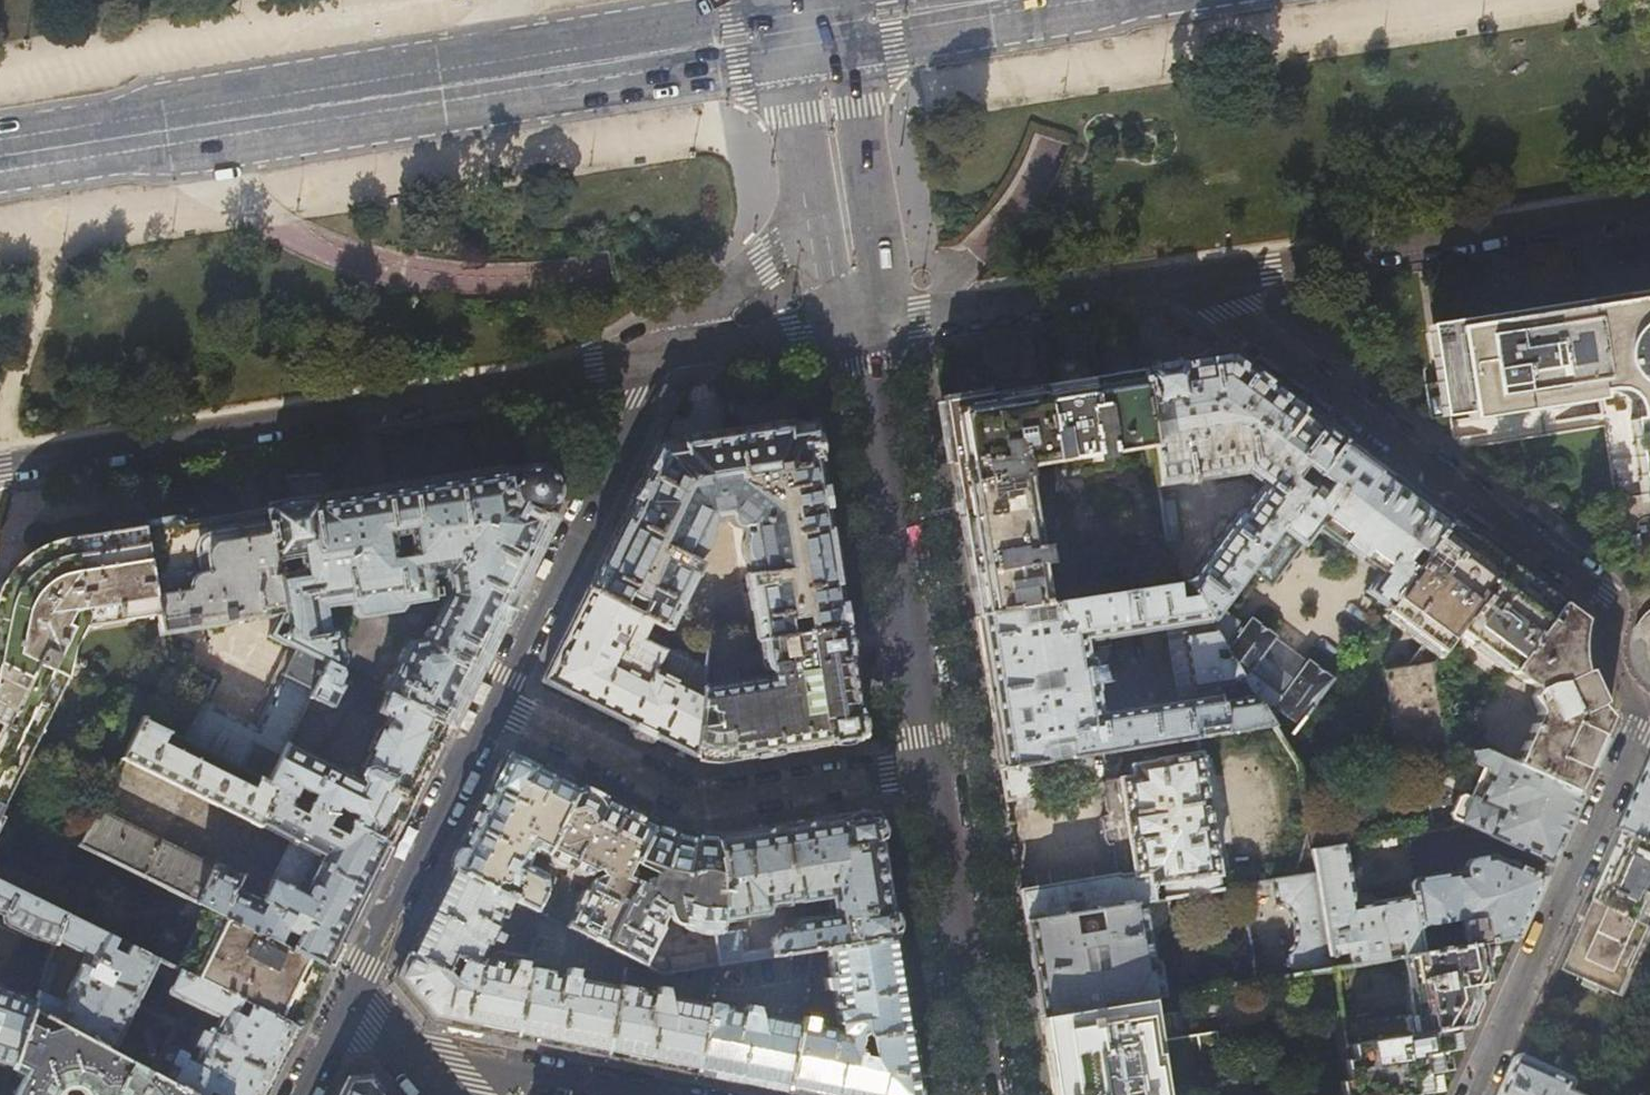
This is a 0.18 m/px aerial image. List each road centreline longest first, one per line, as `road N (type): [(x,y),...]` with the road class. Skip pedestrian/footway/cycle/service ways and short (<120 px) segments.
road 1 (residential): [(1180,280),(1605,594),(1609,673),(1646,714),(1474,1094)]
road 2 (secondary): [(0,157),(814,29)]
road 3 (residential): [(0,470),(659,362)]
road 4 (residential): [(1180,280),(1649,207)]
road 5 (residential): [(494,703),(698,802),(930,768)]
road 6 (tertiary): [(859,328),(930,768)]
road 7 (residential): [(659,362),(494,703)]
road 8 (residential): [(494,703),(341,1015)]
road 9 (tertiary): [(930,768),(983,1094)]
road 10 (residential): [(859,328),(1180,280)]
road 11 (residential): [(400,1049),(646,1094)]
road 12 (residential): [(840,203),(659,362)]
road 13 (residential): [(659,362),(859,328)]
road 14 (secondary): [(814,29),(999,0)]
road 15 (tertiary): [(814,29),(840,203)]
road 16 (tertiary): [(840,203),(859,328)]

